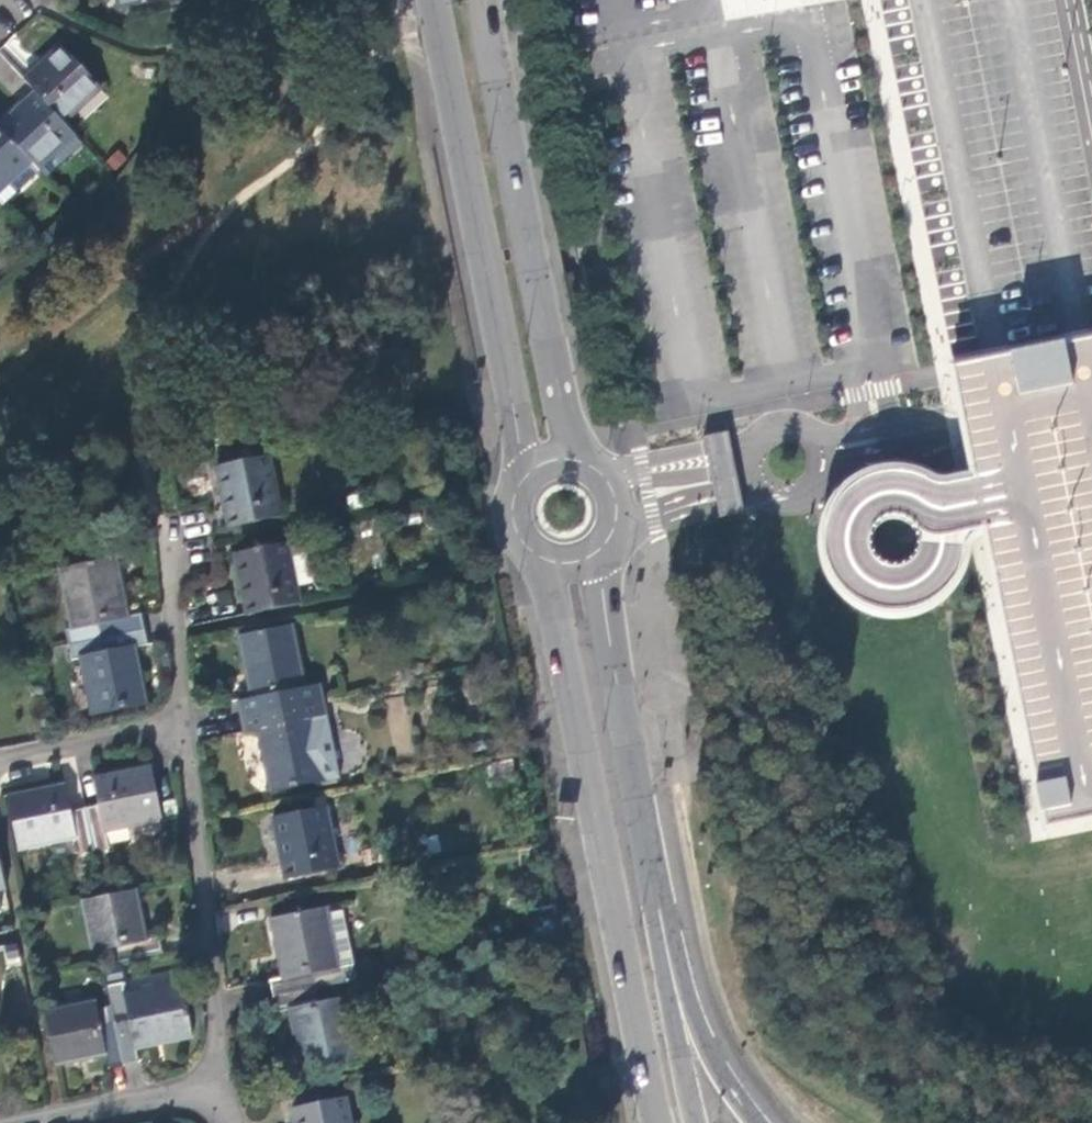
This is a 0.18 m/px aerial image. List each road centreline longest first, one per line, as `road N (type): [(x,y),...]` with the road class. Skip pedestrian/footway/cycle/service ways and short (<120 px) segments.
road 1 (primary): [(535,551),(553,597),(656,1122)]
road 2 (primary): [(434,0),(521,443),(520,492)]
road 3 (primary): [(582,462),(560,393),(486,0)]
road 4 (primary): [(659,913),(601,603),(604,549)]
road 5 (residential): [(219,1089),(184,726)]
road 6 (trunk): [(759,1122),(717,1066),(659,913)]
road 7 (residential): [(184,726),(165,504)]
road 8 (primary): [(697,1122),(659,913)]
road 9 (residential): [(184,726),(0,765)]
road 10 (residential): [(219,1089),(47,1122)]

